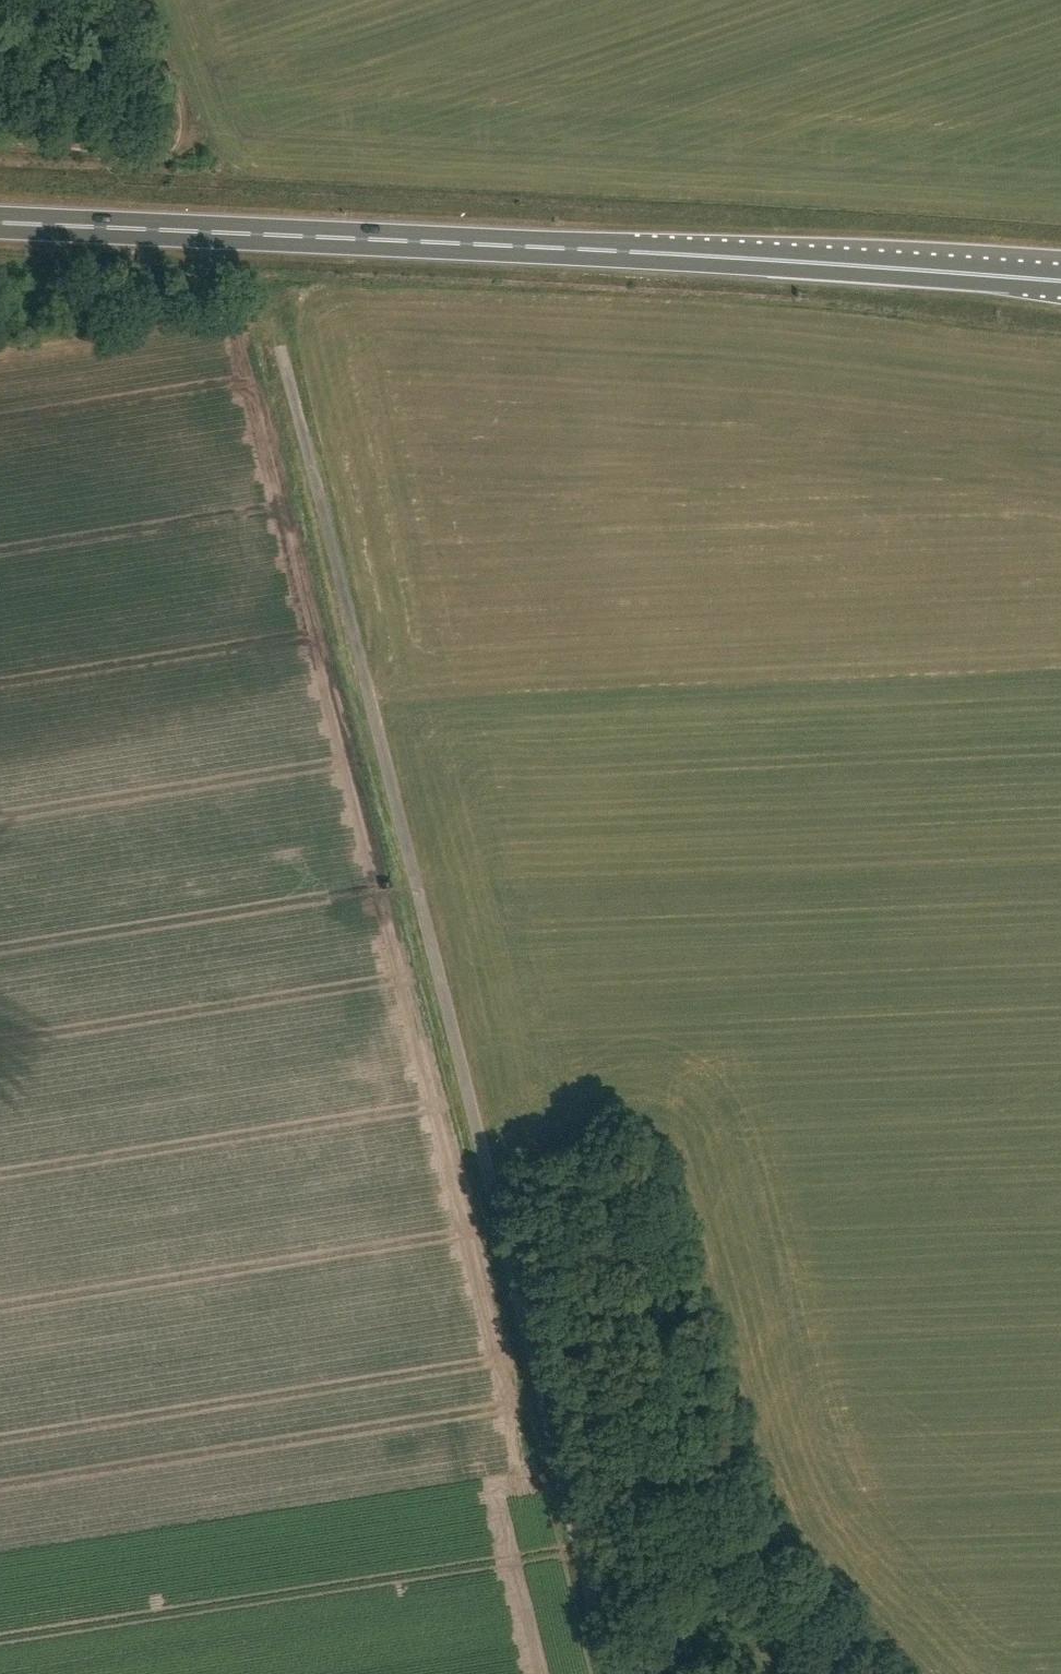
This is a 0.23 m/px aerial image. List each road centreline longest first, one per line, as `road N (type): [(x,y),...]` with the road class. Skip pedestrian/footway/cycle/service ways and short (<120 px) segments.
road 1 (unclassified): [(612,1673),(279,345)]
road 2 (trunk): [(1060,281),(0,222)]
road 3 (track): [(147,0),(186,104),(187,128),(176,144),(157,152),(0,144)]

